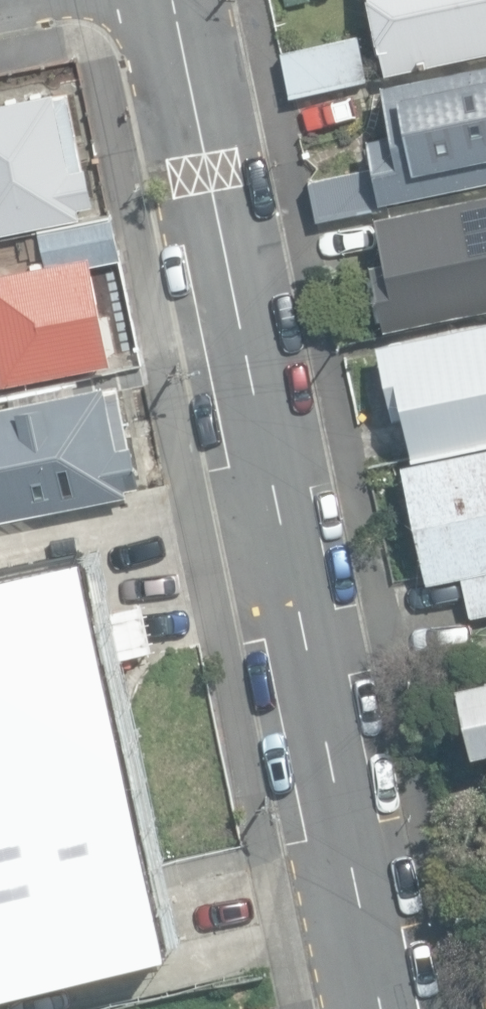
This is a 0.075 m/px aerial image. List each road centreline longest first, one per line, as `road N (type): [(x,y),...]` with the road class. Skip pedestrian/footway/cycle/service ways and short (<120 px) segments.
road 1 (residential): [(385,1008),(171,0)]

